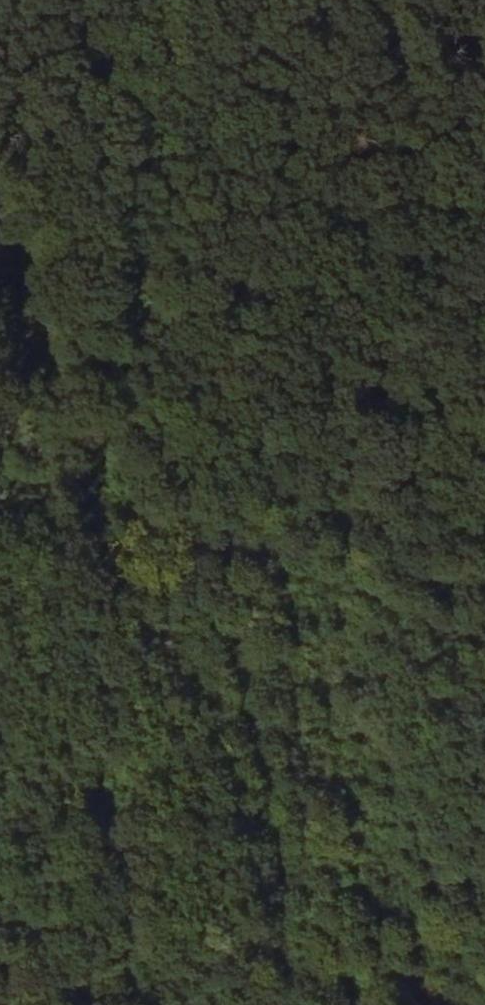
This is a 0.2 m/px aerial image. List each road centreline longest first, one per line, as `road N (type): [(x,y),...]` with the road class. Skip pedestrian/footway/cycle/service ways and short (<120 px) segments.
road 1 (track): [(129,1004),(80,617),(147,0)]

